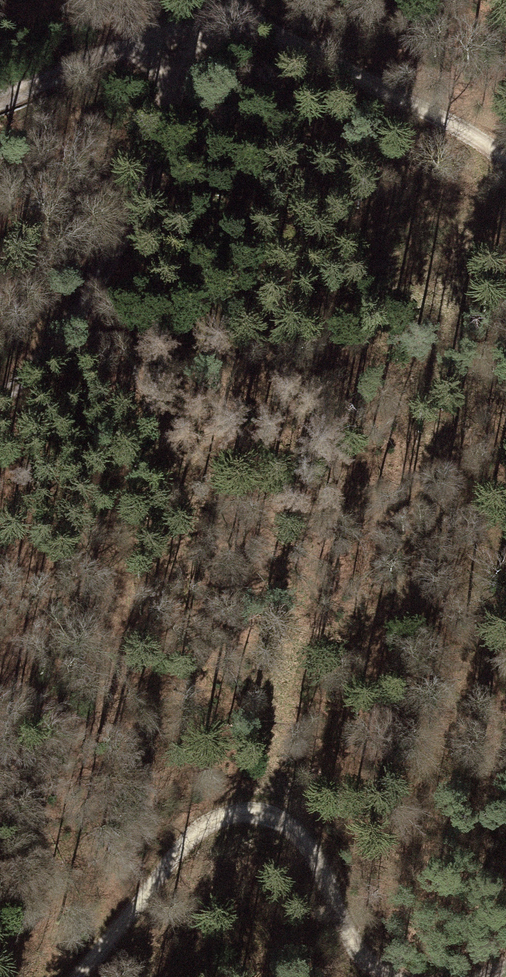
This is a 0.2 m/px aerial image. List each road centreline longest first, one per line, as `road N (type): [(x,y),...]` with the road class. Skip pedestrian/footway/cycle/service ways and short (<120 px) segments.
road 1 (track): [(352,951),(303,836),(288,822),(243,808),(221,814),(173,851),(74,976)]
road 2 (track): [(192,24),(82,290),(0,396)]
road 3 (track): [(192,24),(242,22),(295,45),(505,160)]
road 4 (track): [(0,104),(192,24)]

